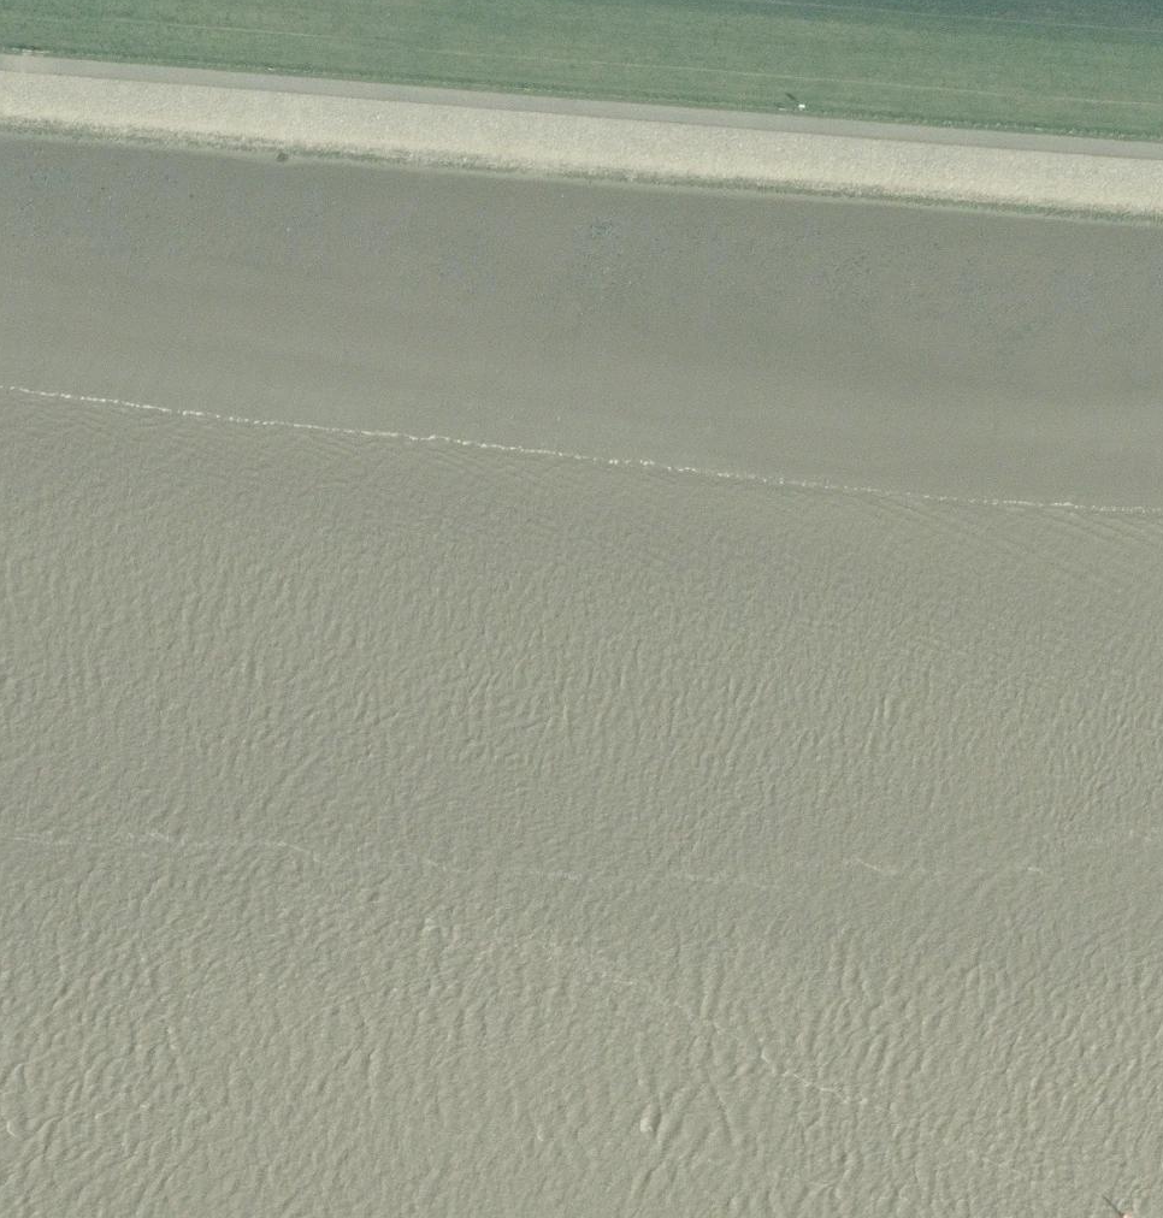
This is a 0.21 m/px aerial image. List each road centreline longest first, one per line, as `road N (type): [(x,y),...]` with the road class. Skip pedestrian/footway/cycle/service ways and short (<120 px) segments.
road 1 (track): [(1162,155),(0,64)]

